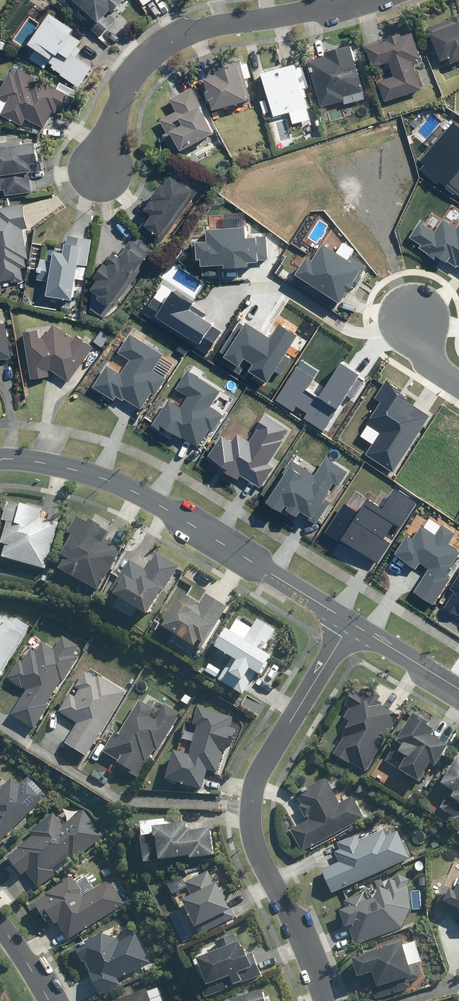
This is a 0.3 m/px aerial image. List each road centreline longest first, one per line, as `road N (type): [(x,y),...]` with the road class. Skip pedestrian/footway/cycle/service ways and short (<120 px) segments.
road 1 (residential): [(352,619),(257,779),(250,809),(254,844),(326,1000)]
road 2 (tertiary): [(352,619),(155,499),(81,467),(0,456)]
road 3 (residential): [(100,170),(119,100),(141,57),(181,31),(349,0)]
road 4 (tertiary): [(458,683),(352,619)]

